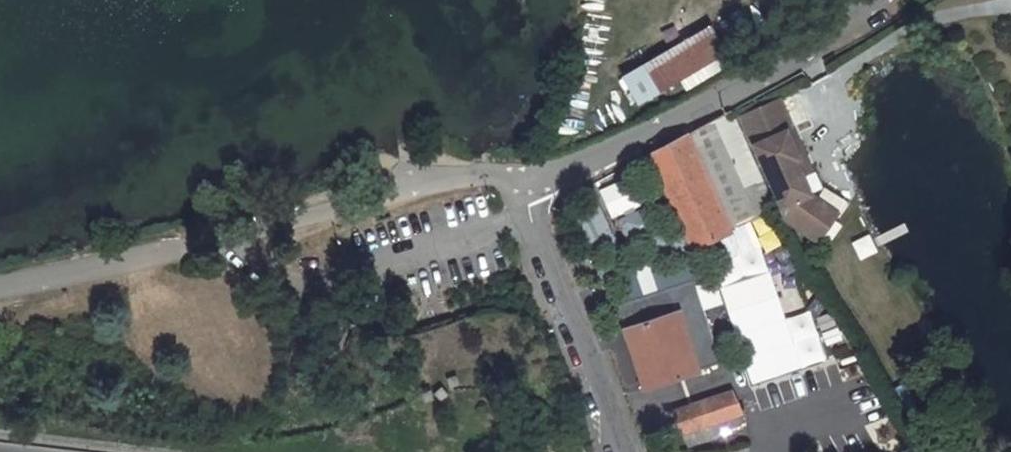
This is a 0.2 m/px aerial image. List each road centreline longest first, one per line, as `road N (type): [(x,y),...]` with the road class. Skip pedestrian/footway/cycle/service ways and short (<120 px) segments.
road 1 (residential): [(620,451),(524,193),(736,91),(877,0)]

